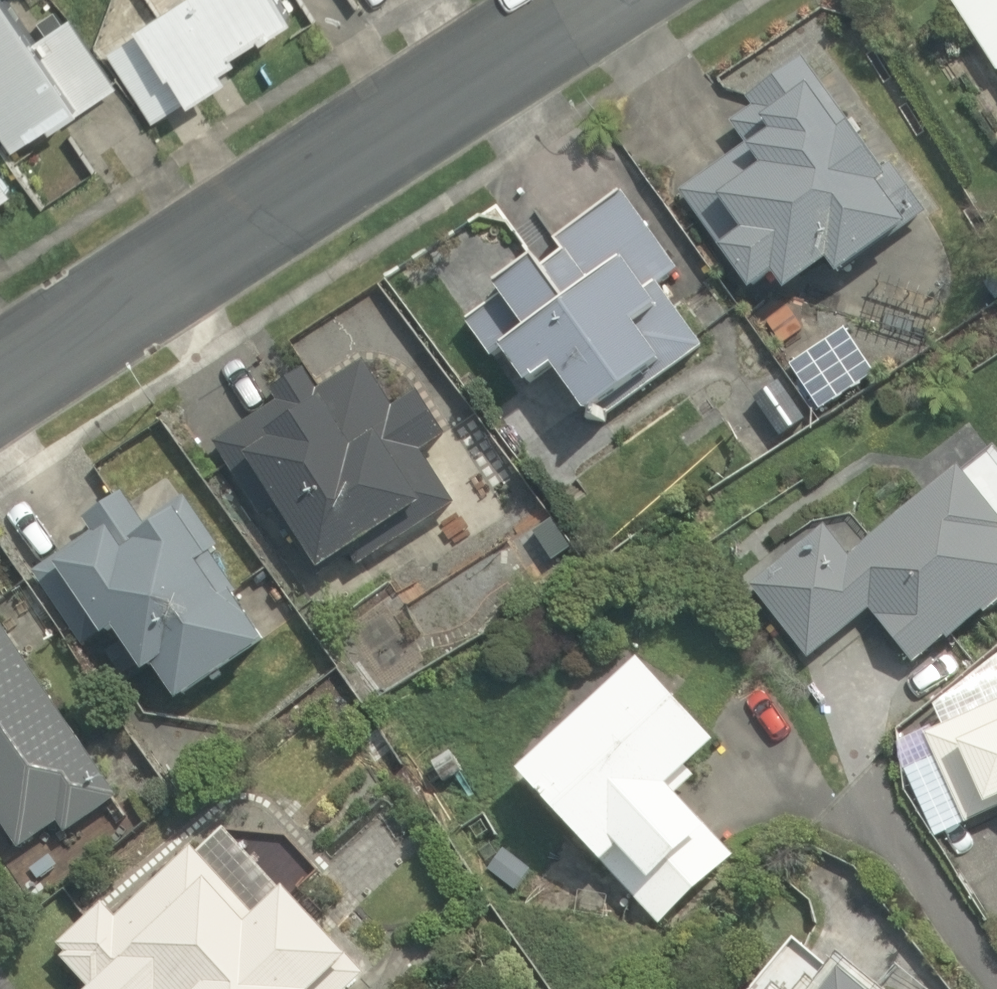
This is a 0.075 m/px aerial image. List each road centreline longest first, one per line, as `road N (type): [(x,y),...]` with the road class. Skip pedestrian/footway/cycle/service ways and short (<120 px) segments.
road 1 (residential): [(0,373),(601,0)]

